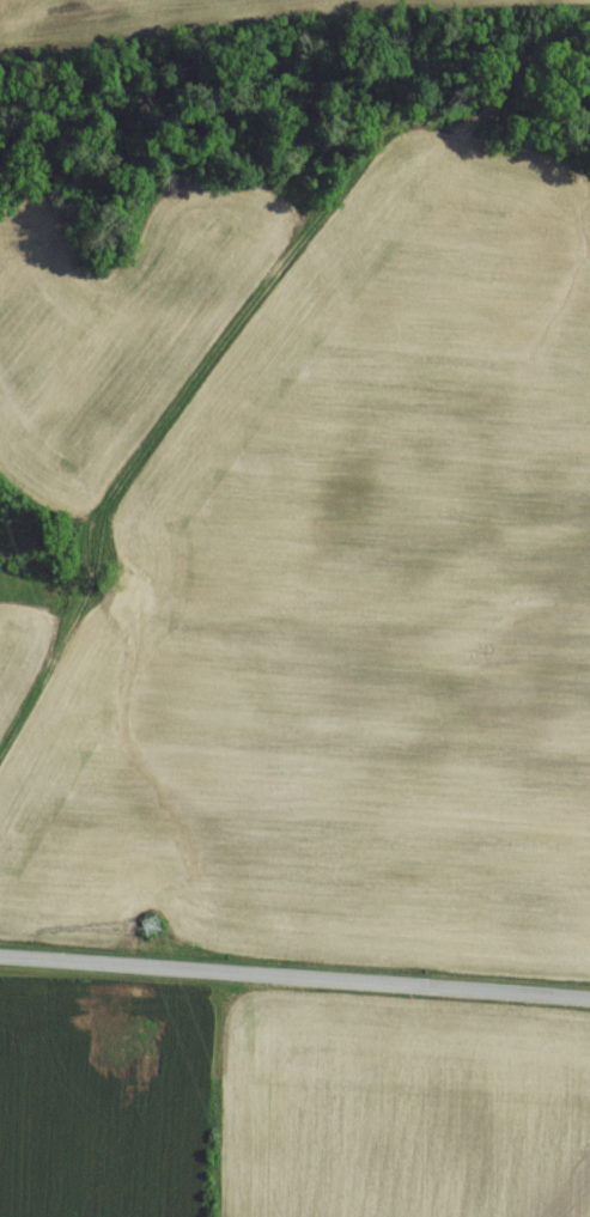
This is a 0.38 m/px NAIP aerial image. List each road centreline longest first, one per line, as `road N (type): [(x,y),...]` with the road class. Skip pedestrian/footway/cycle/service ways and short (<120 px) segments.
road 1 (residential): [(0,968),(589,1012)]

